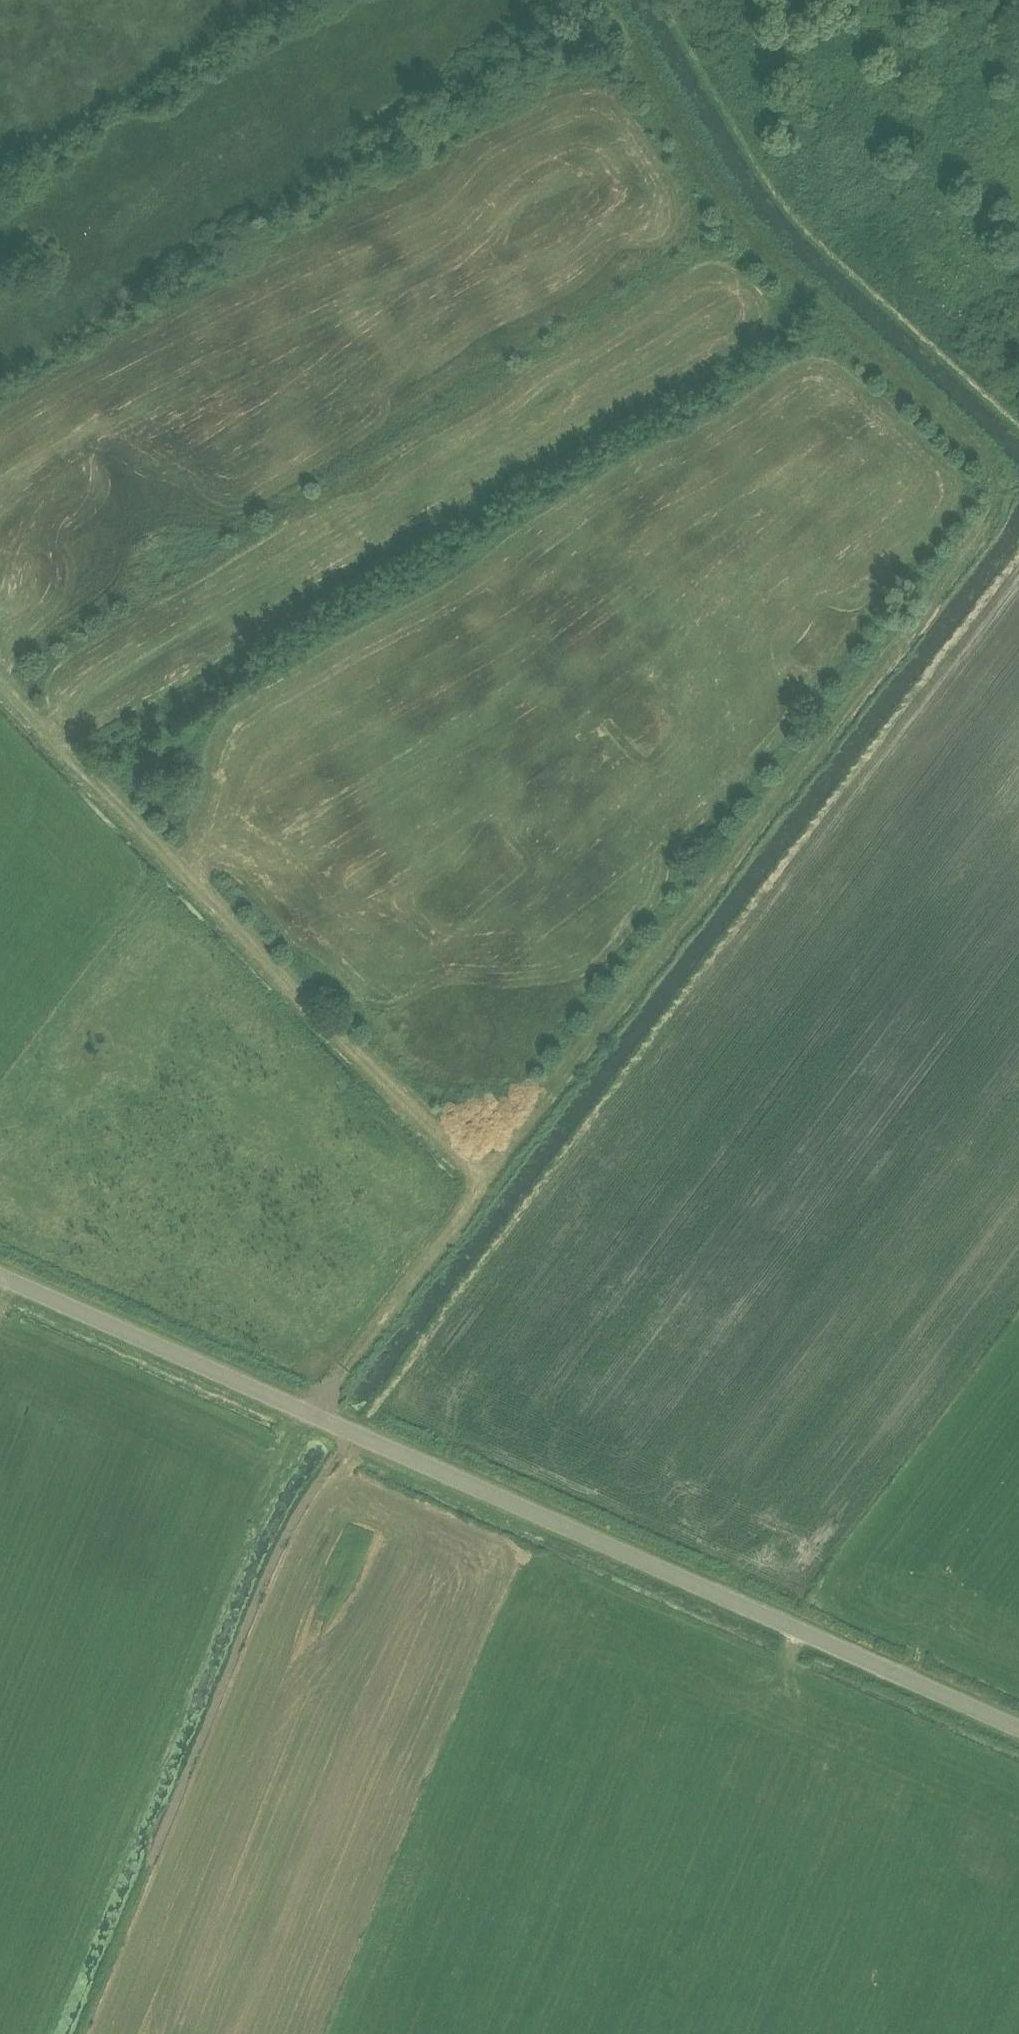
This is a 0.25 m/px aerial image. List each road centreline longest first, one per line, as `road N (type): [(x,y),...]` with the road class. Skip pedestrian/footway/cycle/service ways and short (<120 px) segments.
road 1 (unclassified): [(1018,1727),(0,1276)]

